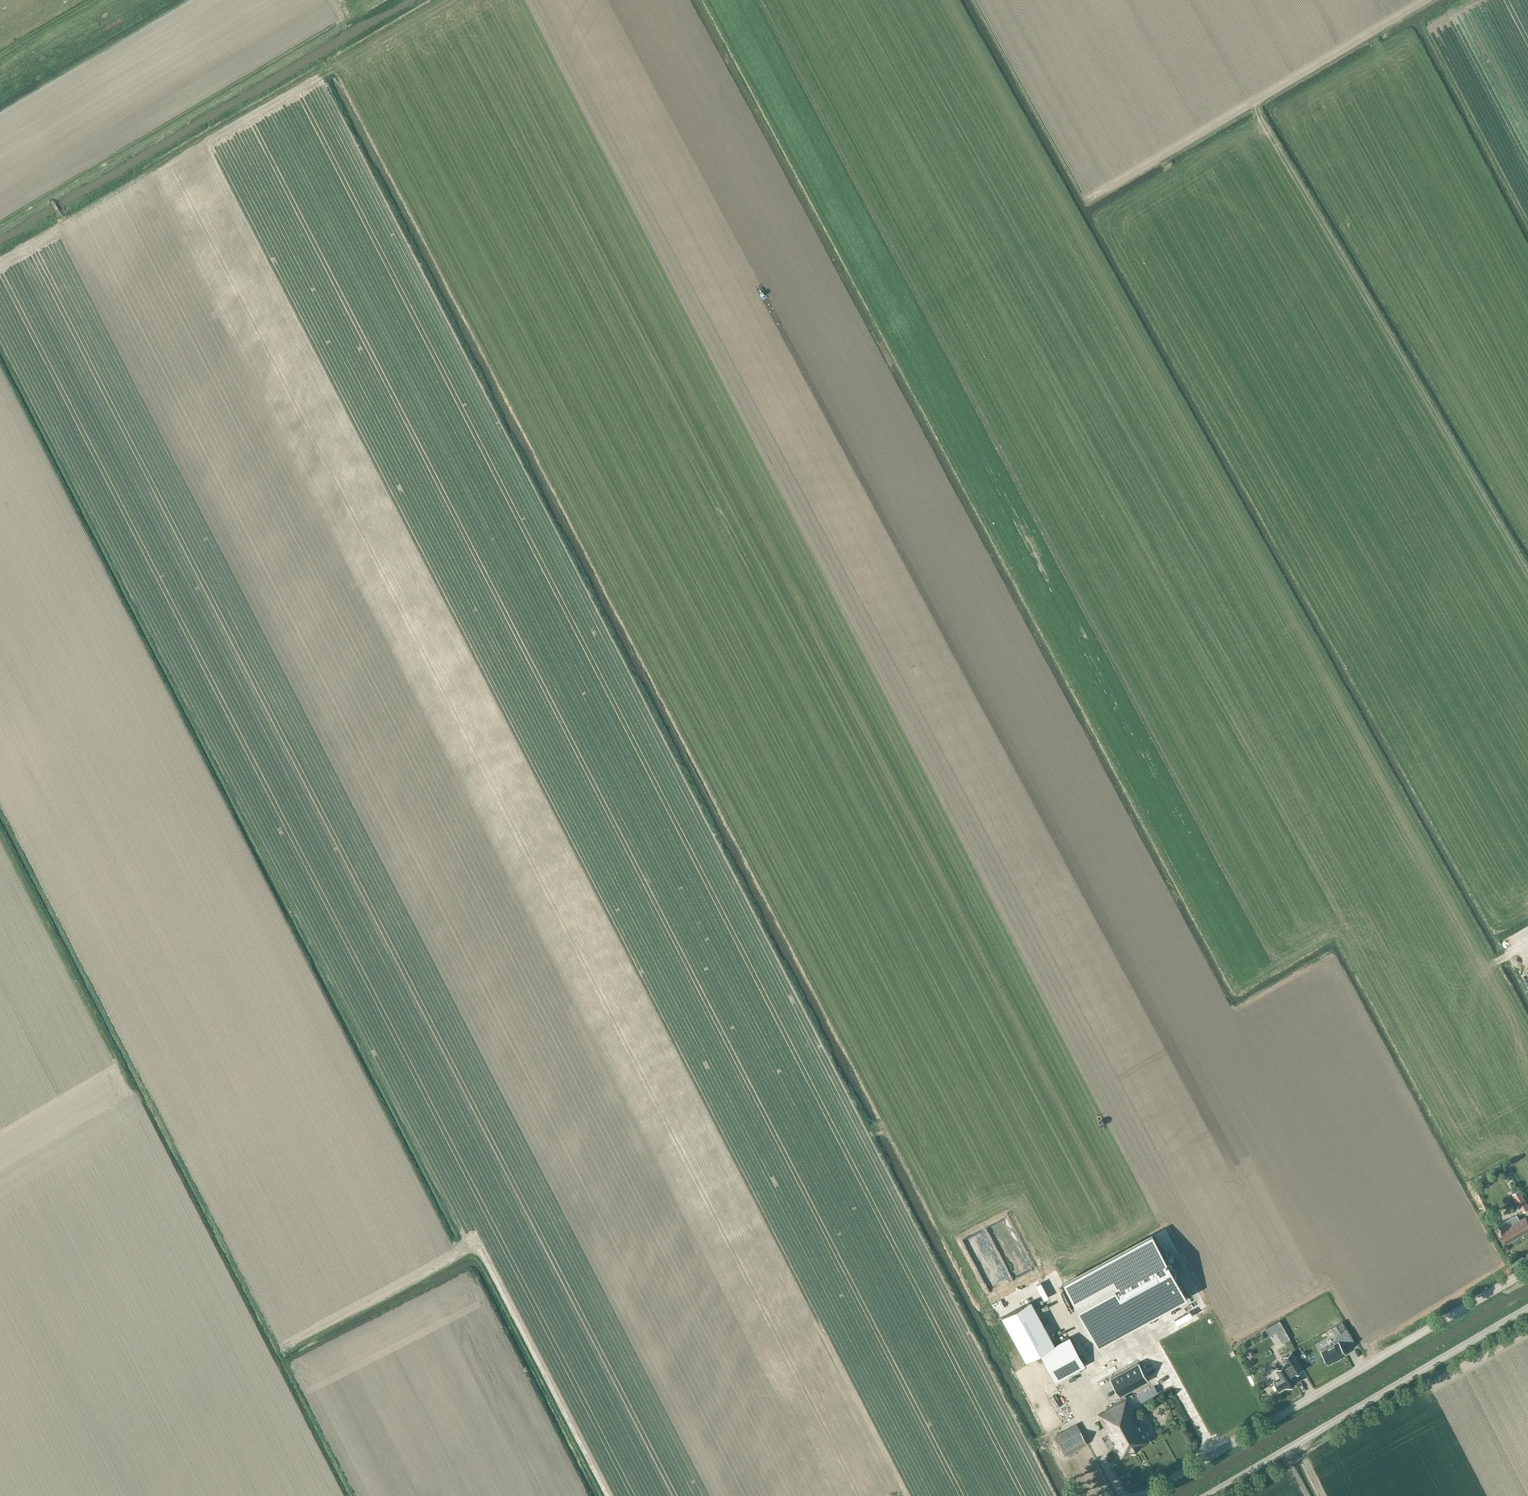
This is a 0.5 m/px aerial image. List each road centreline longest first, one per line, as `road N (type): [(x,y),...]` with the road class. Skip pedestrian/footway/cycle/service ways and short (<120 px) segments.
road 1 (unclassified): [(1527,1271),(1144,1495)]
road 2 (unclassified): [(1213,1495),(1527,1311)]

